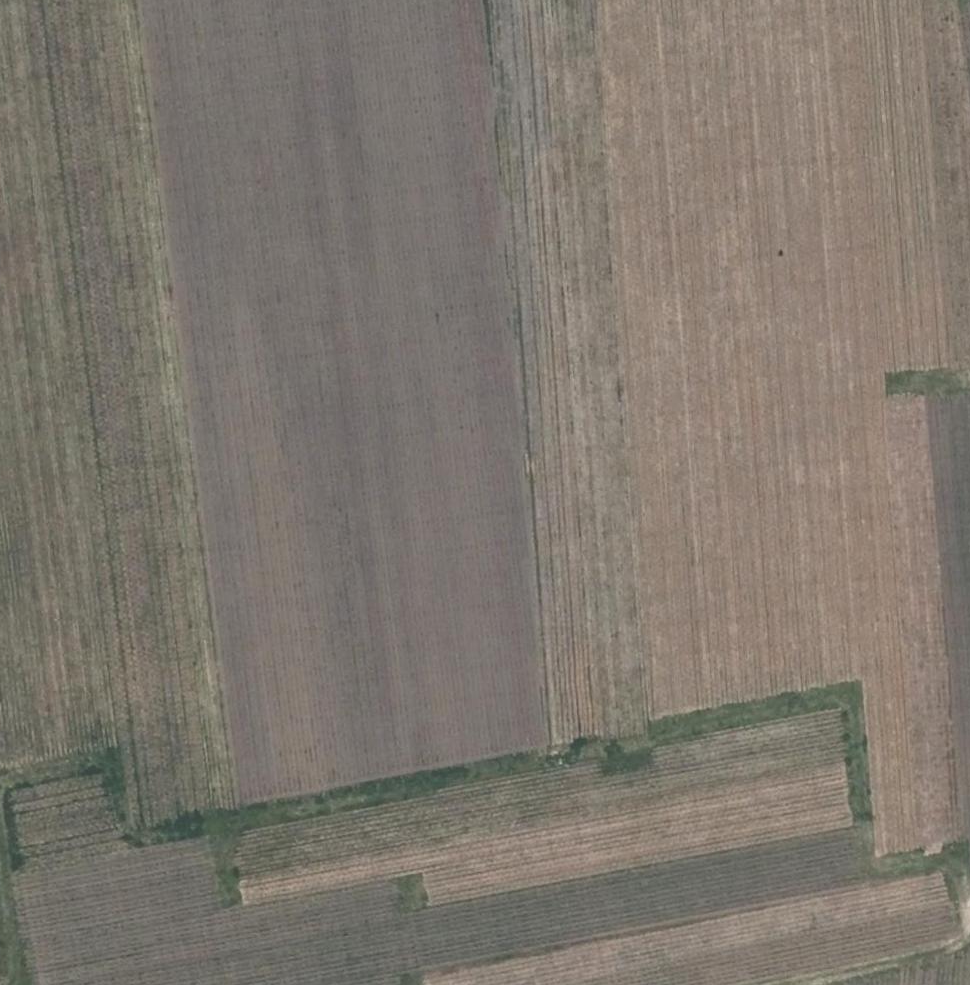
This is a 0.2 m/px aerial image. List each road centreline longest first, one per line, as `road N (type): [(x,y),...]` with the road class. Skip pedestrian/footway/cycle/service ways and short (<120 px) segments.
road 1 (track): [(795,984),(952,950),(969,937)]

